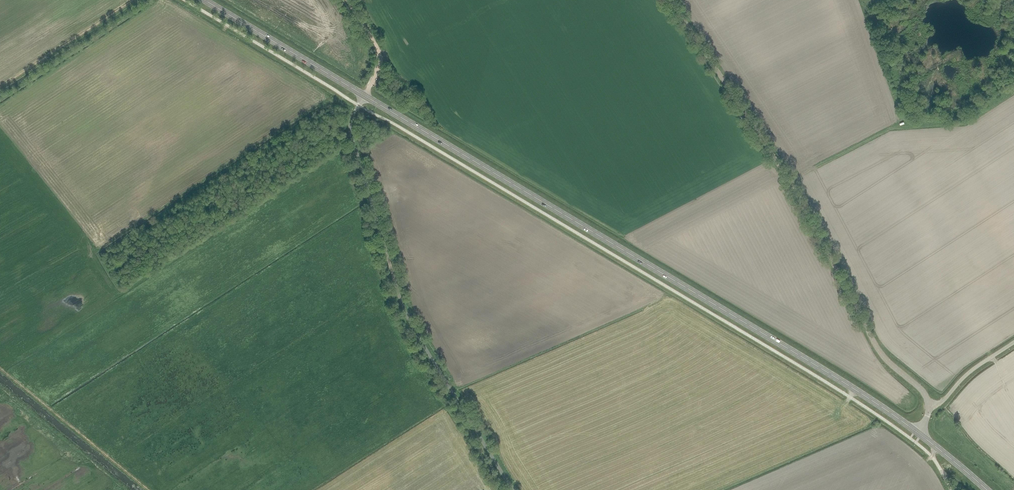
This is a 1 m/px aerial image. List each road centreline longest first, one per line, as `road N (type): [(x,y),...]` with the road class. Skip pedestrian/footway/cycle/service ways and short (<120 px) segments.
road 1 (primary): [(918,433),(364,96)]
road 2 (unclassified): [(673,0),(790,181),(878,349),(928,406)]
road 3 (unclassified): [(514,489),(402,302),(351,134),(364,96)]
road 4 (track): [(149,489),(0,364)]
road 5 (primary): [(364,96),(203,0)]

